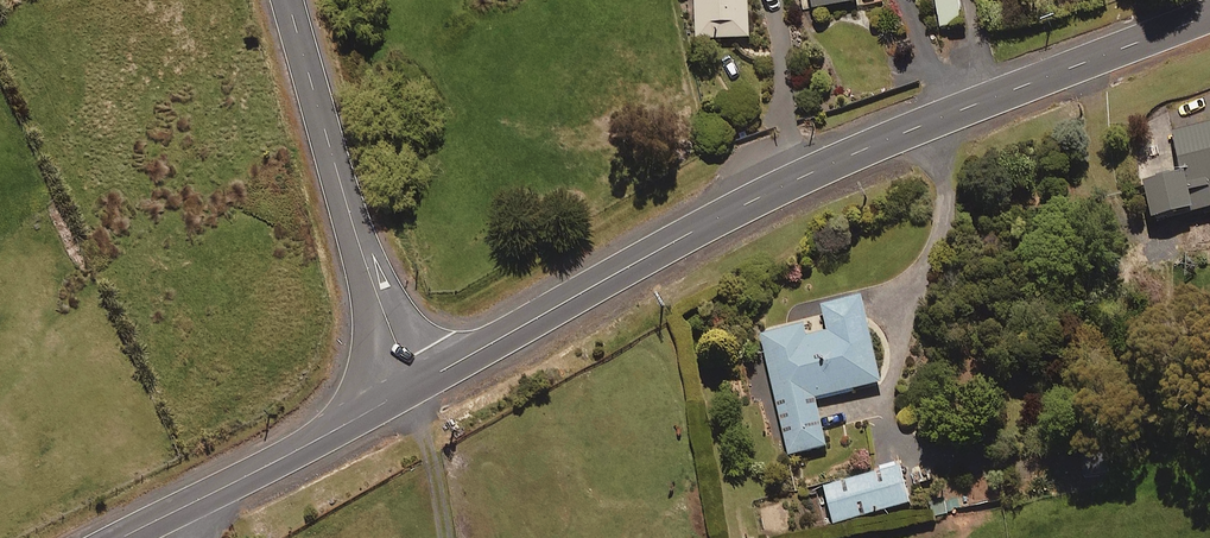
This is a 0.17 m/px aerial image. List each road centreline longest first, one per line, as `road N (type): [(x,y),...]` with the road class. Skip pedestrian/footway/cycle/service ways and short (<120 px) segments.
road 1 (tertiary): [(416,385),(817,169),(1209,15)]
road 2 (residential): [(288,0),(355,230),(416,385)]
road 3 (tertiary): [(123,537),(416,385)]

